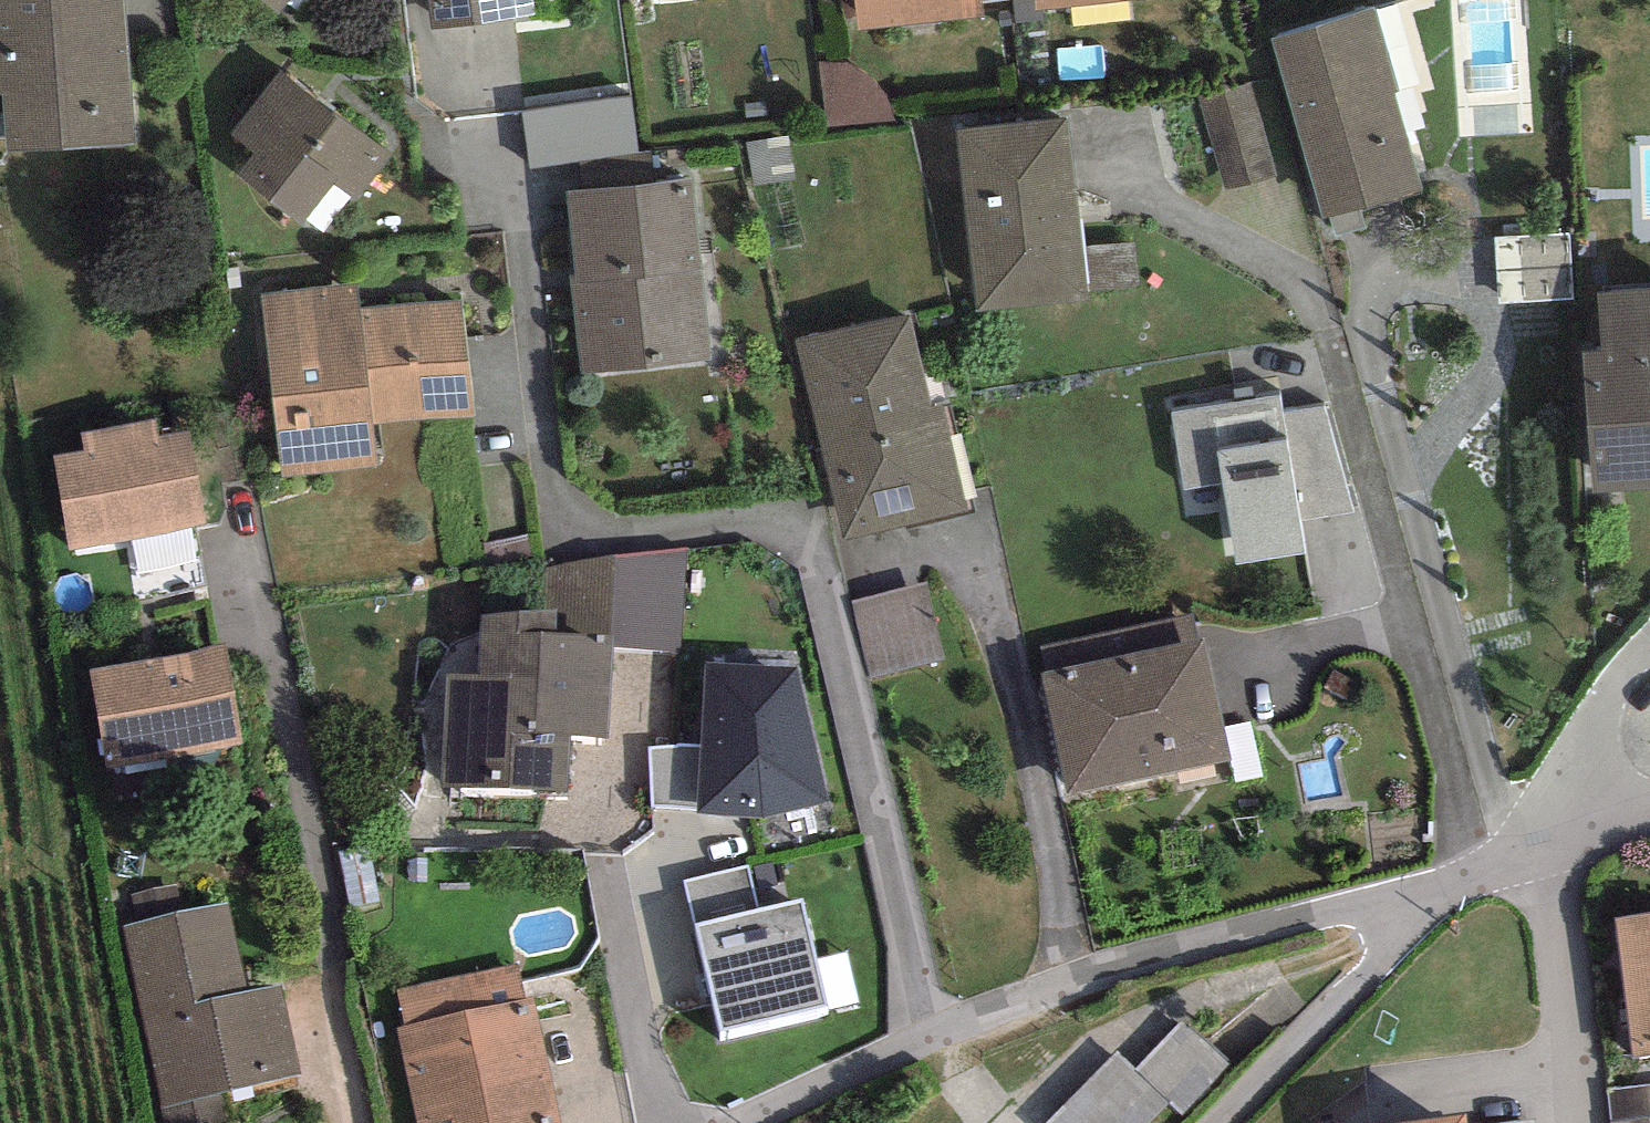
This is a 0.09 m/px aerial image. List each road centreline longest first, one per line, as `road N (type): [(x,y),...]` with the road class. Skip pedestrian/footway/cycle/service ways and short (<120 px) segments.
road 1 (residential): [(1479,879),(747,1122)]
road 2 (residential): [(1479,879),(1326,294)]
road 3 (residential): [(1479,879),(1256,1122)]
road 4 (residential): [(1649,673),(1479,879)]
road 5 (residential): [(1649,816),(1479,879)]

